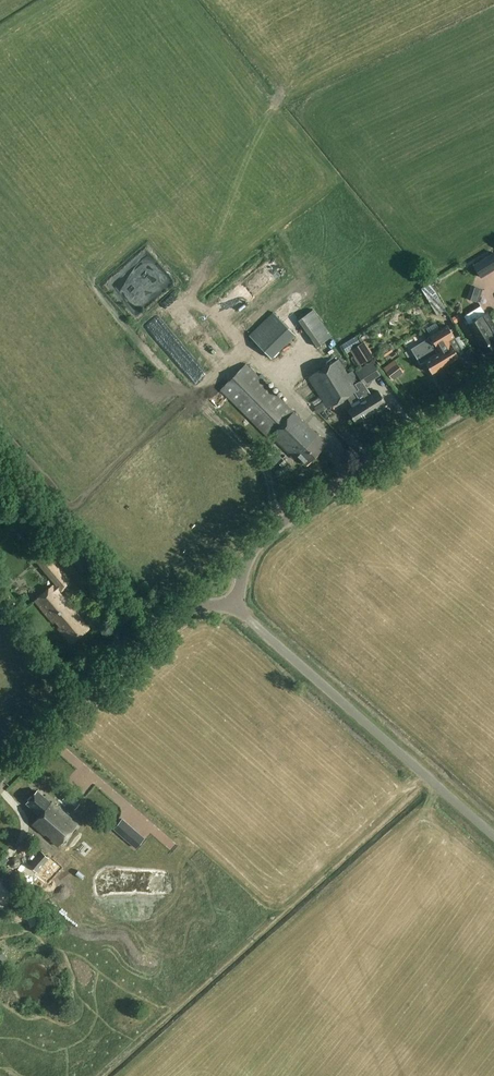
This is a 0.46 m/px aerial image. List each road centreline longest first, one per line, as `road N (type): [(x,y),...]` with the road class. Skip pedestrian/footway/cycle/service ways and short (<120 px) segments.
road 1 (tertiary): [(234,606),(254,546),(281,523),(493,390)]
road 2 (unclassified): [(493,837),(234,606)]
road 3 (tertiary): [(0,776),(179,614),(234,606)]

